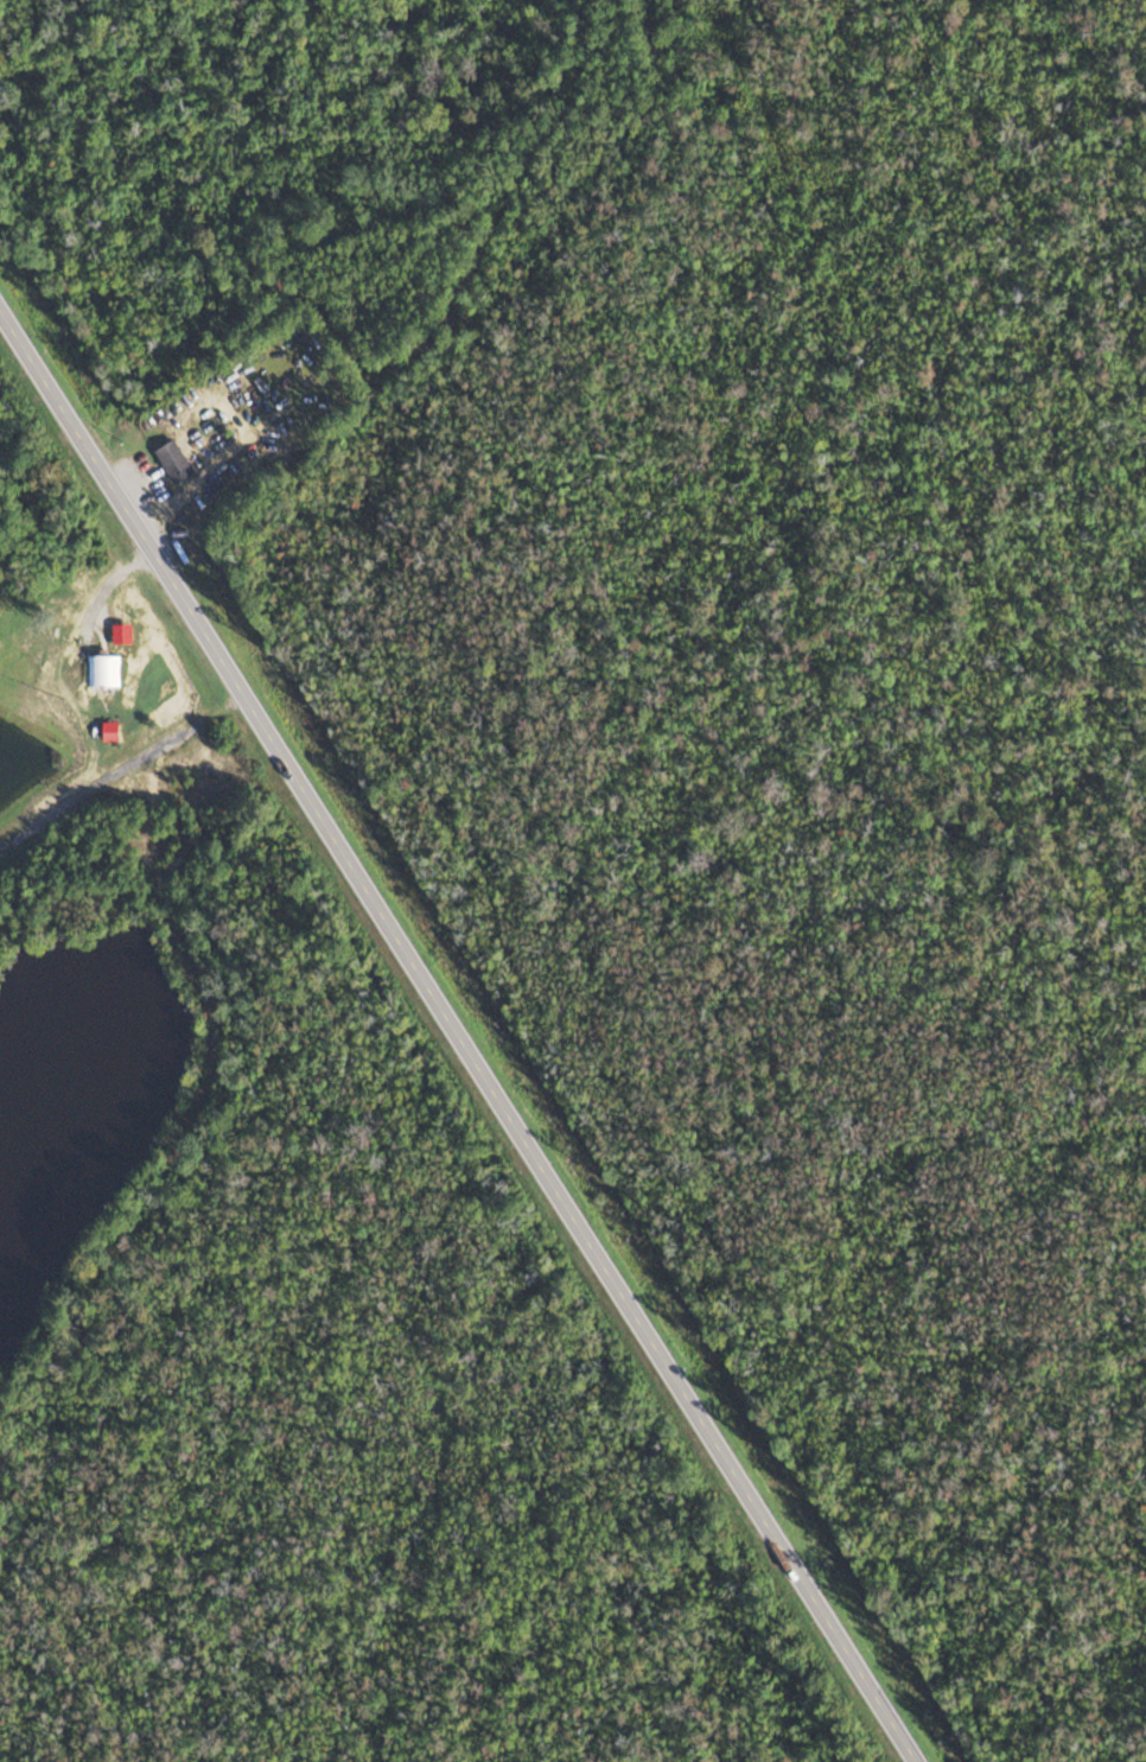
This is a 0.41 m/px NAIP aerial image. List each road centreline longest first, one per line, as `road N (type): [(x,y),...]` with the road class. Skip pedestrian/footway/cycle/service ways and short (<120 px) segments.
road 1 (primary): [(911,1761),(0,308)]

